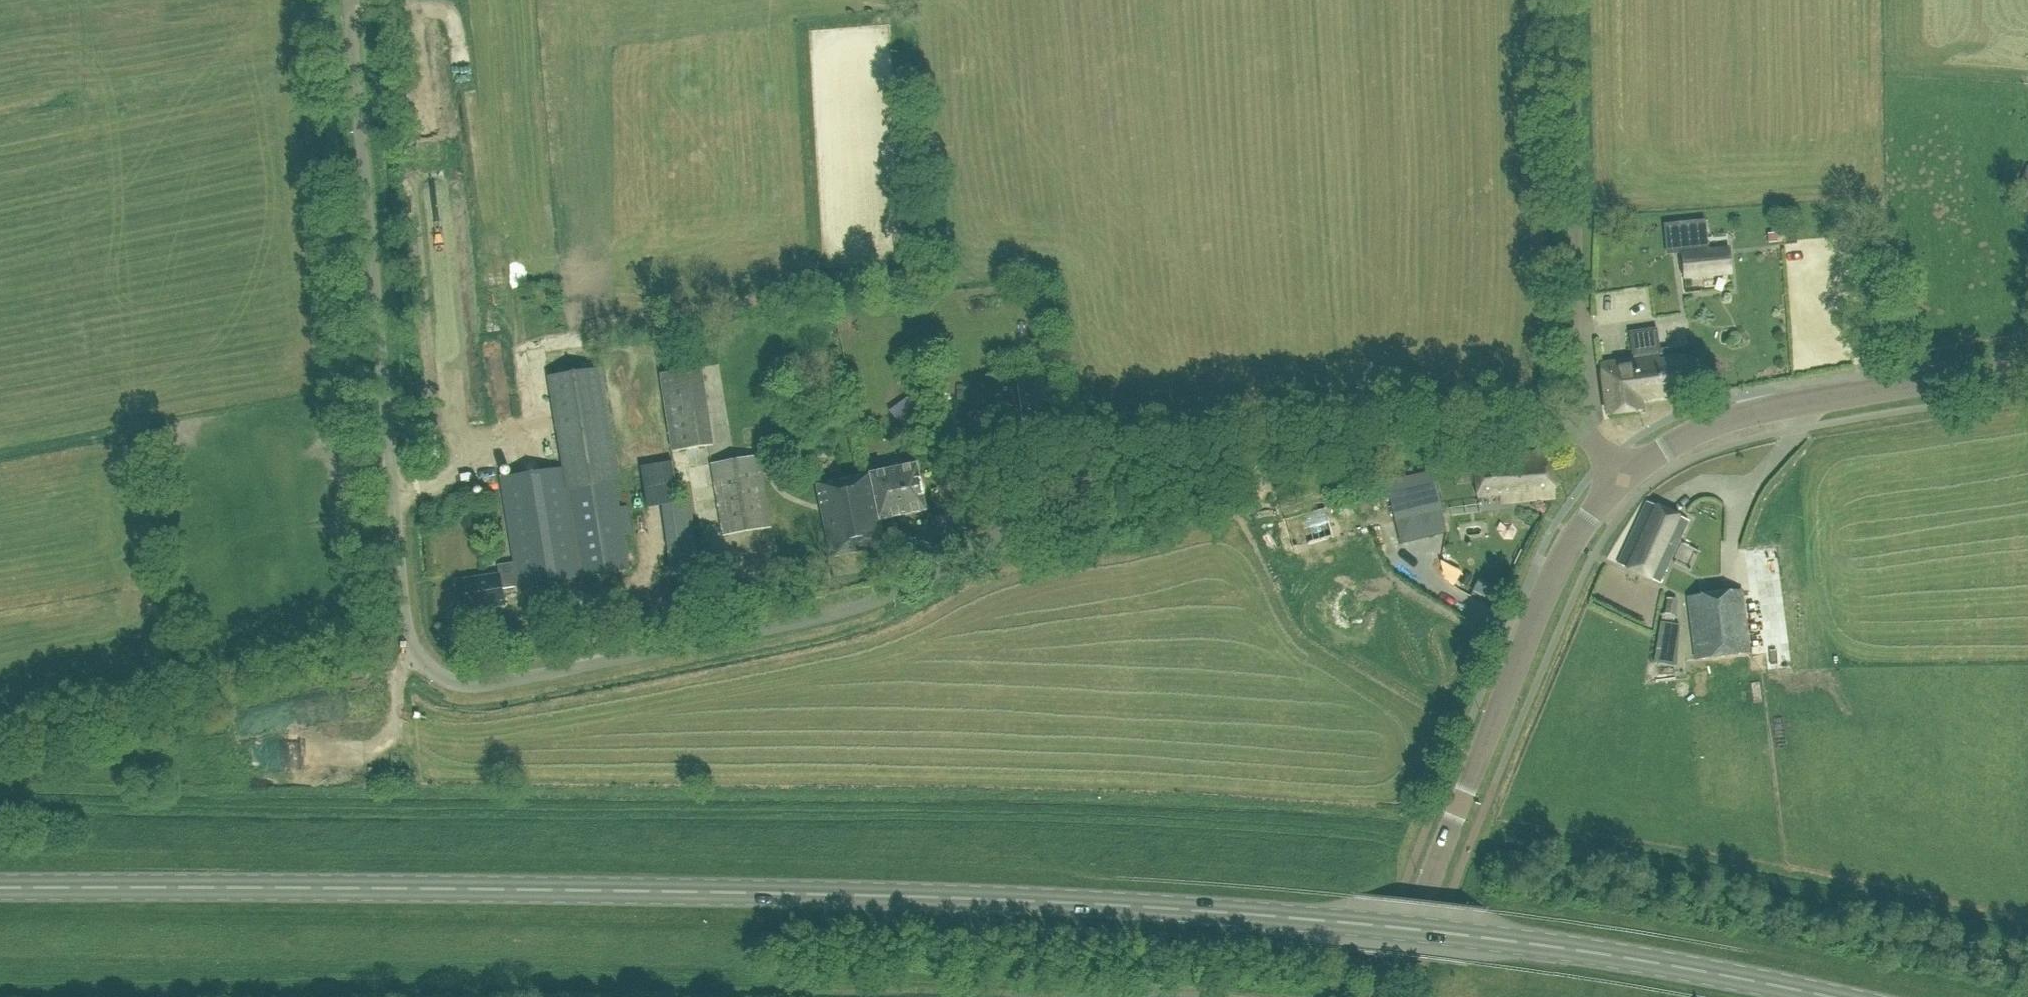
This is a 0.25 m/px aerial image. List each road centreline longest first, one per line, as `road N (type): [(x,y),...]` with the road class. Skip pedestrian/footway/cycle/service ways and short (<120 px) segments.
road 1 (unclassified): [(1590,437),(1535,426),(1169,448),(1115,463),(885,596),(783,629),(467,684),(434,667),(401,605),(346,0)]
road 2 (primary): [(1837,996),(1480,934),(986,896),(298,883),(0,888)]
road 3 (unclassified): [(1379,996),(1548,585),(1567,545),(1621,481)]
road 4 (unclassified): [(1590,437),(1571,231),(1567,0)]
road 5 (unclassified): [(1621,481),(1701,426),(1782,406),(2027,369)]

